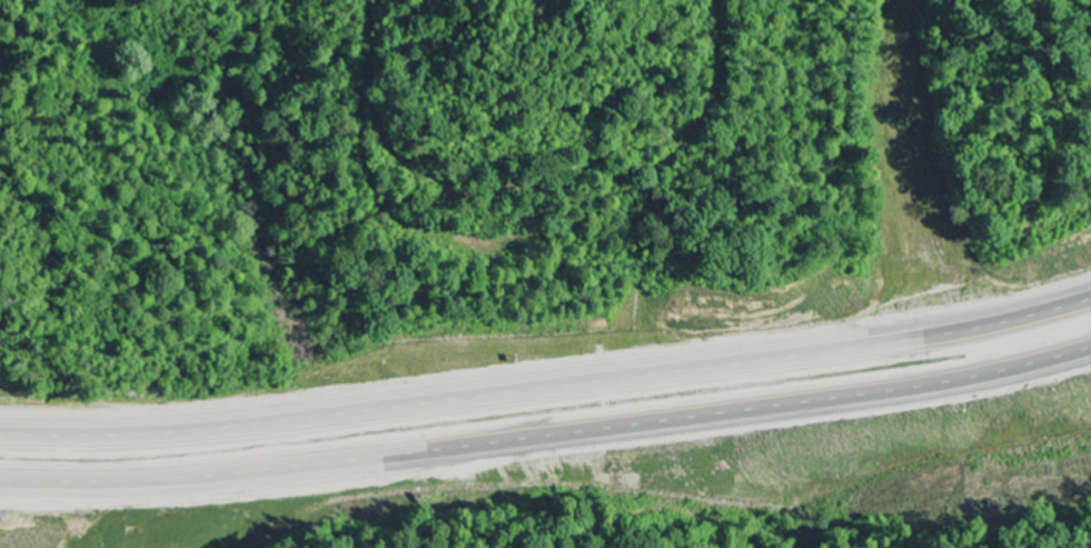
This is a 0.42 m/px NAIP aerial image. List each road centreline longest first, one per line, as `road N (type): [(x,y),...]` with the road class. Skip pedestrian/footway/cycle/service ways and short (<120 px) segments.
road 1 (motorway): [(1090,304),(954,341),(736,372),(179,434),(0,437)]
road 2 (motorway): [(0,486),(186,482),(870,408),(1090,360)]

